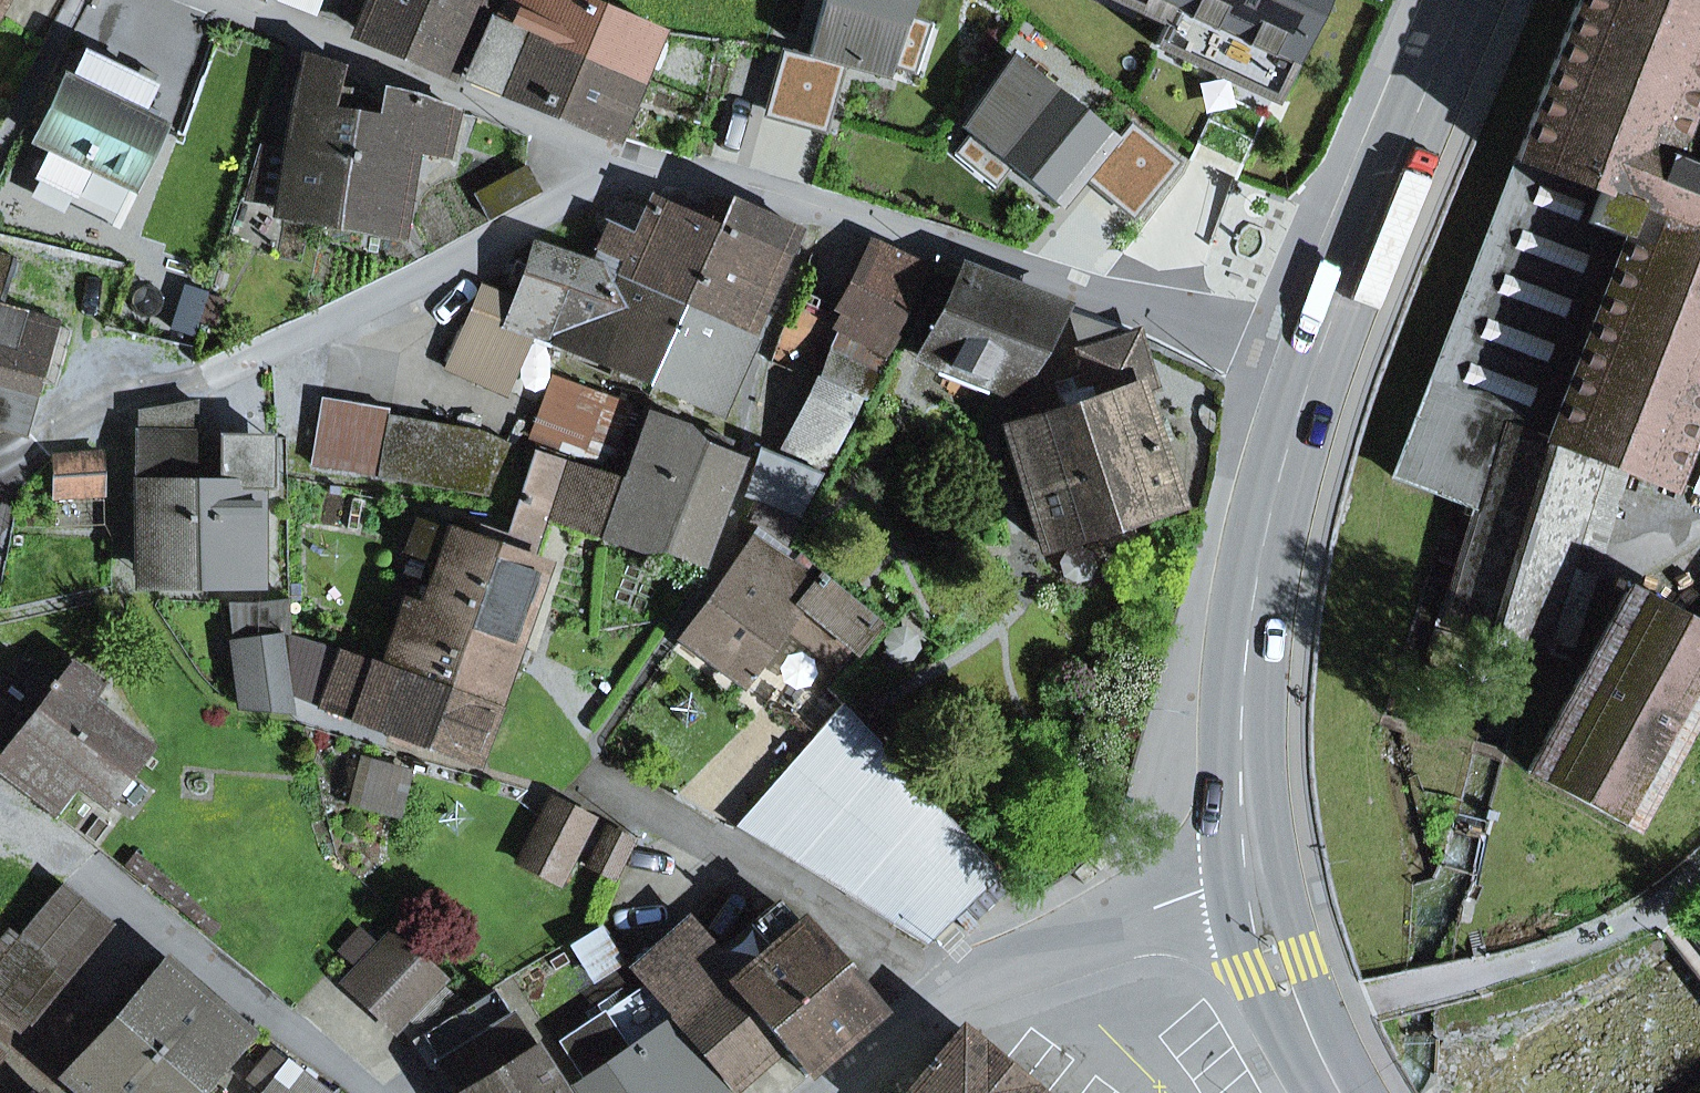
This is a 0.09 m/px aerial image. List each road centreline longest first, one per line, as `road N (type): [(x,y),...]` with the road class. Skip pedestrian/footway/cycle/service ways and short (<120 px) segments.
road 1 (residential): [(1299,397),(1031,271),(626,157)]
road 2 (residential): [(63,435),(303,337),(507,232),(626,157)]
road 3 (primary): [(1299,397),(1263,537),(1241,682),(1241,834),(1252,885)]
road 4 (residential): [(0,826),(38,833),(381,1092)]
road 5 (residential): [(626,157),(223,0)]
road 6 (primary): [(1465,0),(1299,397)]
road 7 (track): [(1699,871),(1659,911),(1580,942),(1299,1008)]
road 8 (residential): [(653,811),(950,989)]
road 9 (residential): [(1252,885),(1049,944),(950,989)]
road 10 (primary): [(1252,885),(1279,965),(1340,1092)]
road 11 (residential): [(950,989),(823,1092)]

